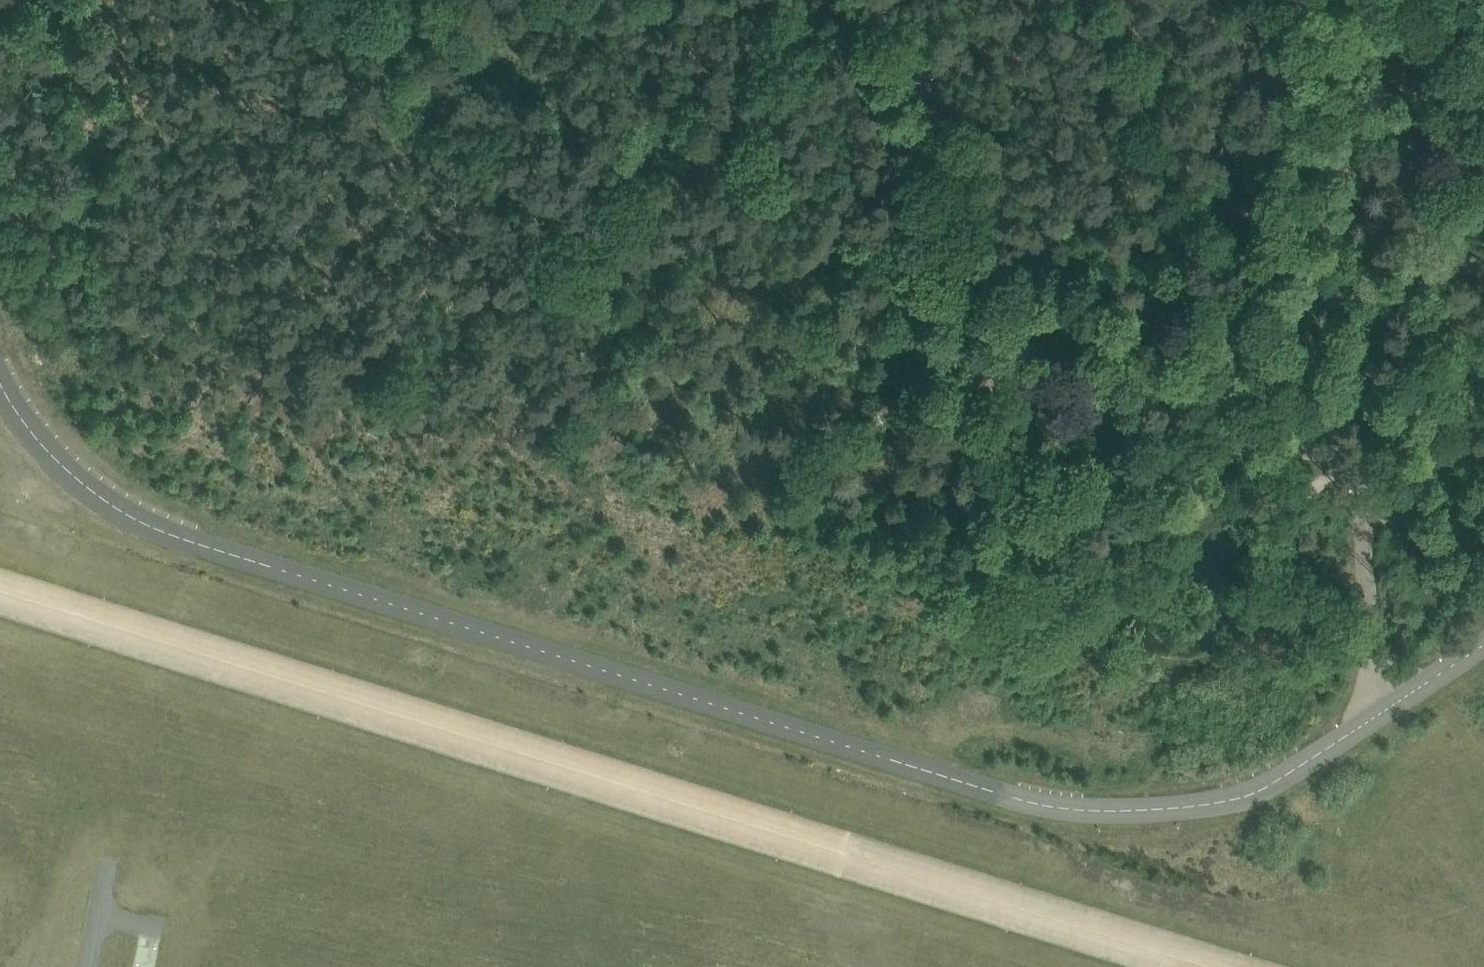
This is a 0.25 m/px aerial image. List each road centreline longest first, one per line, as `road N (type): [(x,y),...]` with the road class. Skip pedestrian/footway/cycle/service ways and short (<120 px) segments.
road 1 (unclassified): [(1483,646),(1228,805),(1061,808),(996,795),(144,524),(57,461),(0,369)]

